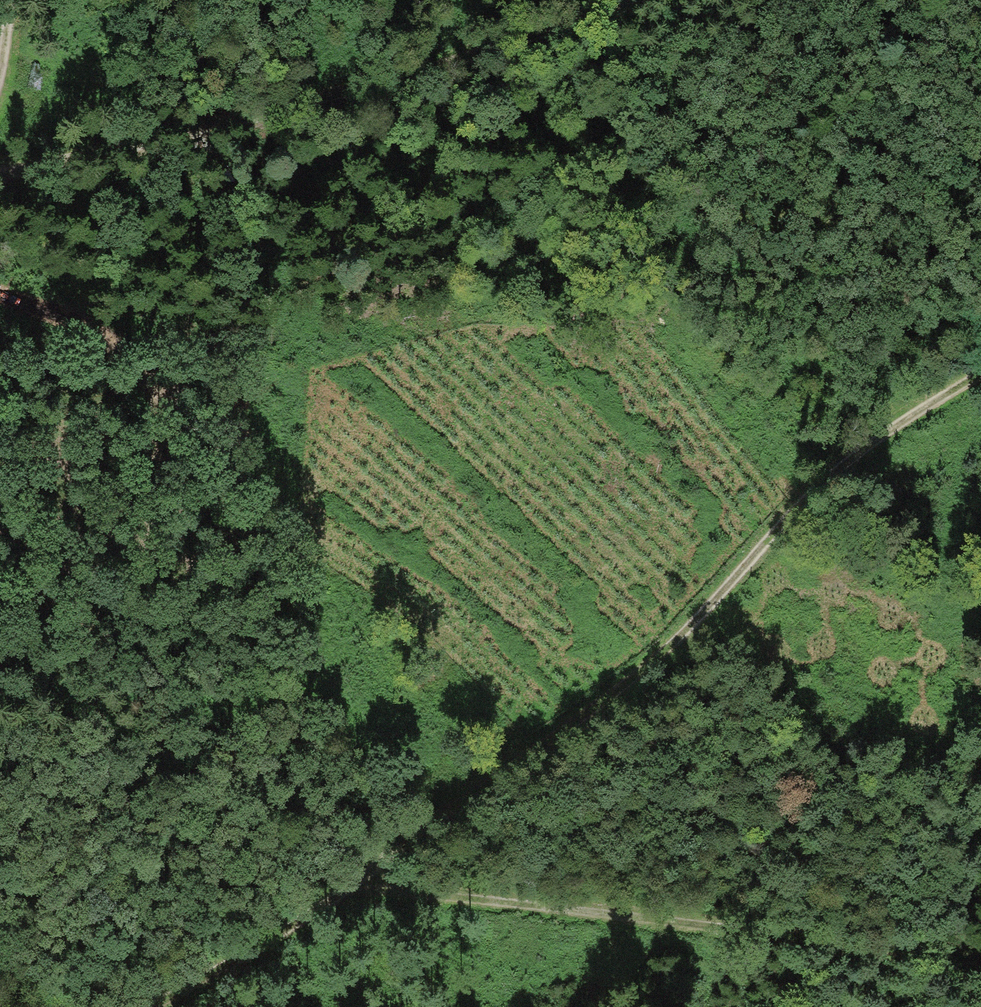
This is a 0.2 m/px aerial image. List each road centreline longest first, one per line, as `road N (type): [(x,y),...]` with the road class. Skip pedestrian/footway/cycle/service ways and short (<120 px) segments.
road 1 (track): [(157,1006),(573,718),(680,634),(845,458),(980,362)]
road 2 (track): [(636,0),(446,64),(0,168)]
road 3 (track): [(328,892),(980,957)]

